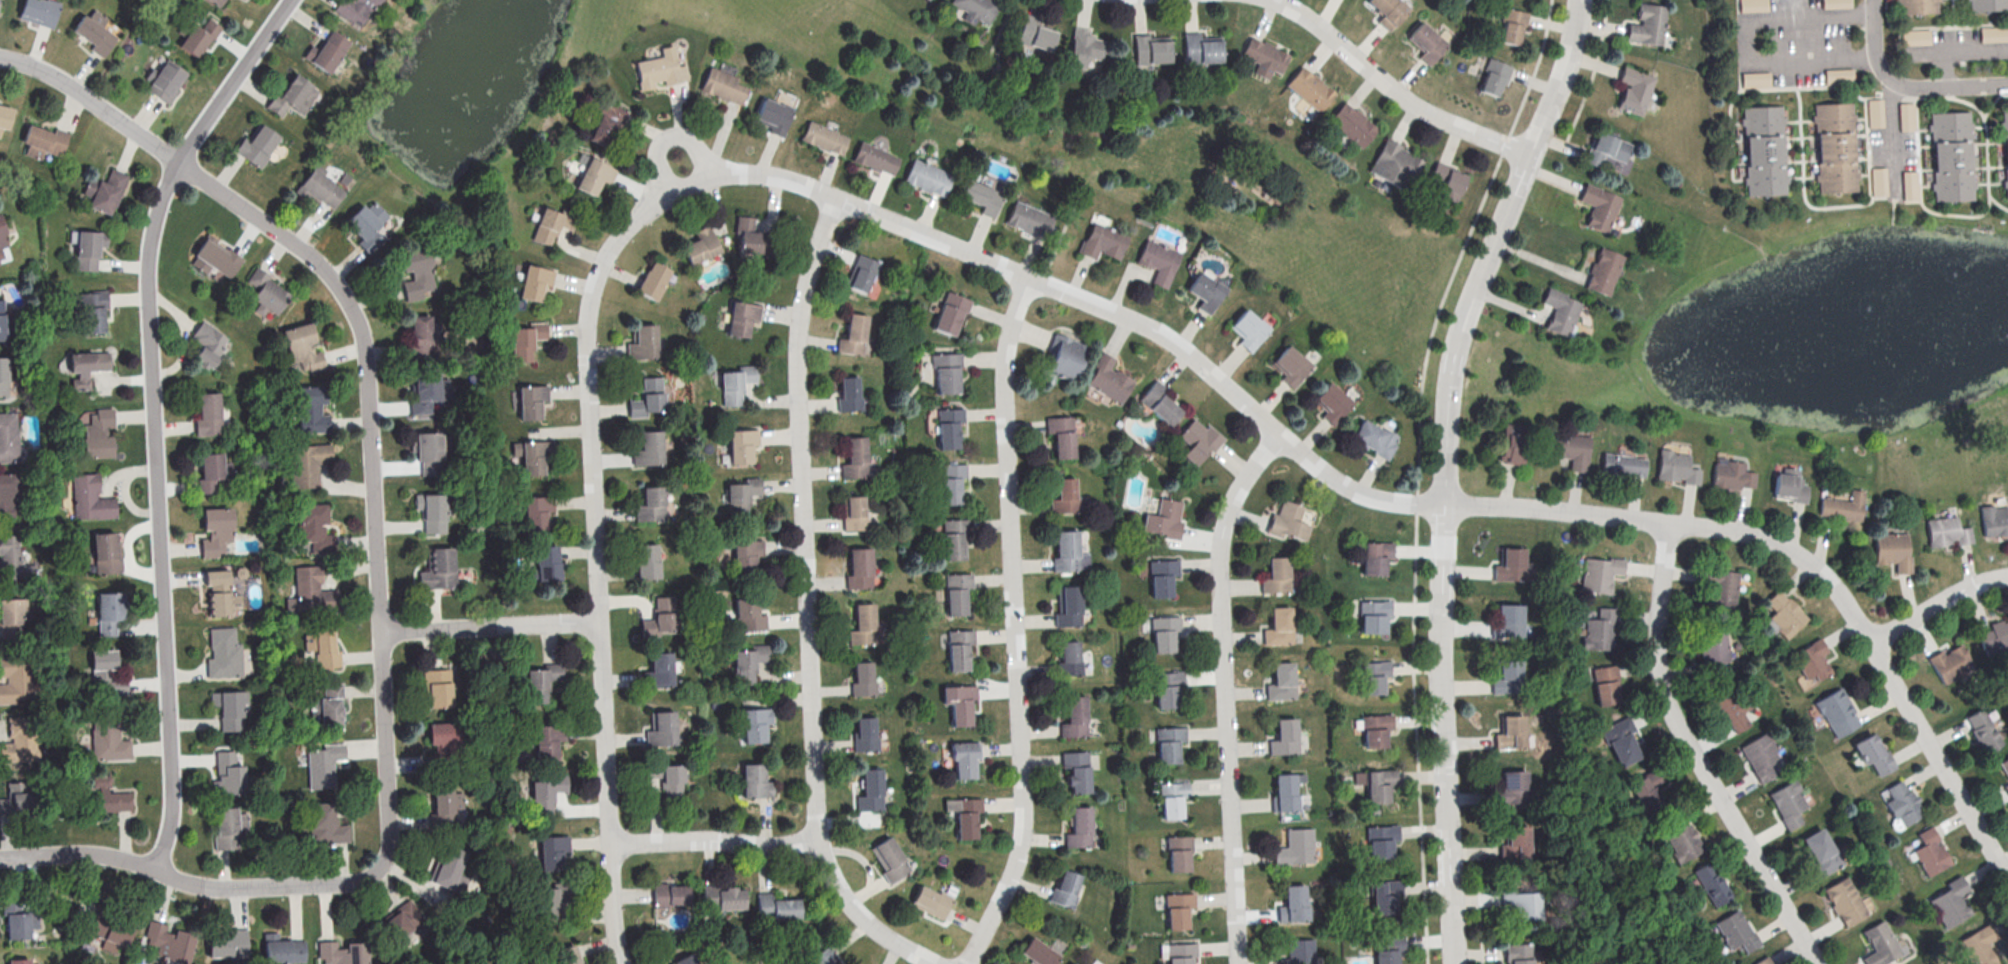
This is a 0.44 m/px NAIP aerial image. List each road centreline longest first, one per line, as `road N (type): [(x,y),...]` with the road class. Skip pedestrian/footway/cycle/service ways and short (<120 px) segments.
road 1 (residential): [(715,178),(798,182),(1146,325),(1312,463),(1363,493),(1713,527),(1798,550),(1856,615),(2007,877)]
road 2 (residential): [(0,858),(106,853),(207,887),(354,881),(380,865),(389,822),(374,468),(356,317),(334,281),(279,230),(72,83),(0,58)]
road 3 (residential): [(1578,0),(1570,51),(1460,338),(1449,390),(1443,727),(1455,963)]
road 4 (residential): [(158,870),(171,791),(153,238),(166,188),(288,0)]
road 5 (residential): [(837,198),(808,276),(796,339),(817,825),(856,904),(903,944),(945,963)]
road 6 (residential): [(1028,275),(1004,352),(1003,383),(1023,841),(968,963)]
road 7 (residential): [(1239,963),(1220,560),(1234,501),(1278,434)]
road 8 (residential): [(600,620),(592,300),(611,247),(642,214),(715,178)]
road 9 (residential): [(1818,963),(1665,700),(1655,631),(1669,522)]
road 10 (residential): [(600,620),(624,963)]
road 11 (residential): [(1273,0),(1311,19),(1402,94),(1532,152)]
road 12 (residential): [(379,630),(600,620)]
road 13 (residential): [(610,843),(768,843),(819,834)]
road 14 (residential): [(1871,643),(1974,585),(2007,577)]
road 15 (residential): [(1888,71),(1923,86),(2007,83)]

